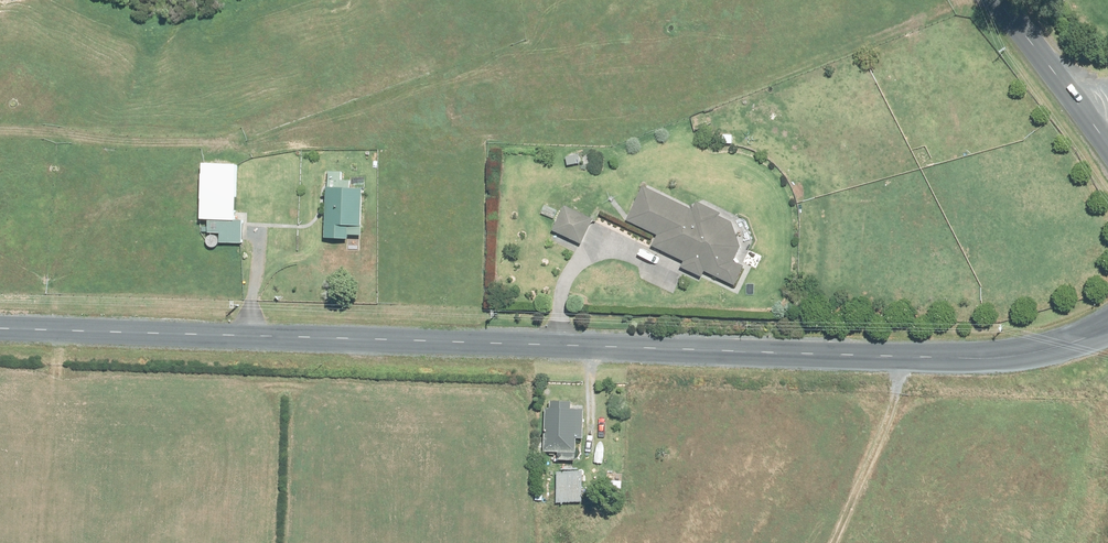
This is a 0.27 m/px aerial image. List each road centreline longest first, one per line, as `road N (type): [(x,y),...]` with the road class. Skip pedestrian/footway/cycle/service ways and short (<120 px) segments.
road 1 (unclassified): [(1107,318),(1072,337),(985,355),(912,357),(0,330)]
road 2 (track): [(0,131),(190,140)]
road 3 (unclassified): [(996,0),(1107,145)]

